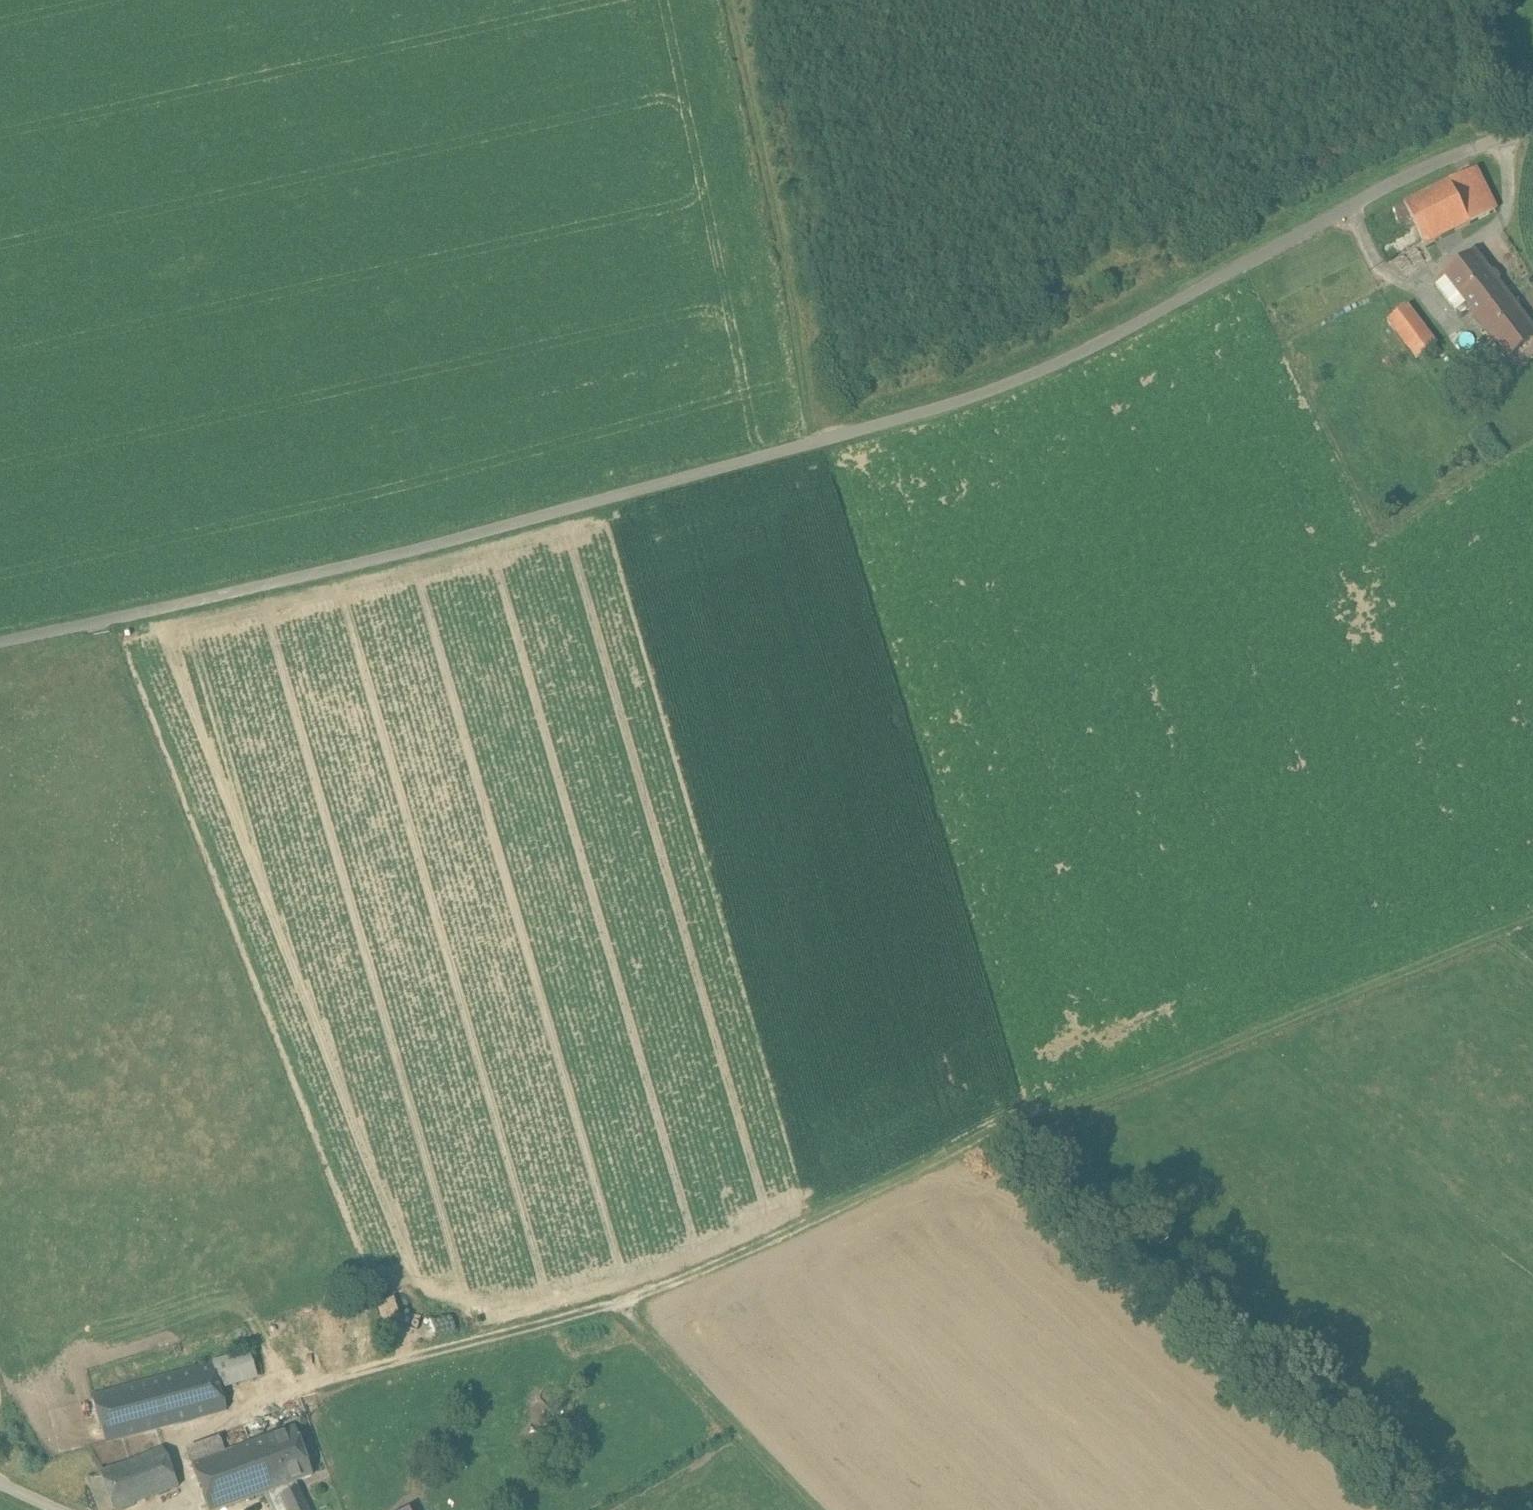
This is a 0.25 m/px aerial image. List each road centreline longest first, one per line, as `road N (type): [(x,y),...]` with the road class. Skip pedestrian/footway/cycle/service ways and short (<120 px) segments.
road 1 (track): [(1532,135),(1460,159),(1020,382),(355,564),(0,641)]
road 2 (track): [(284,1395),(624,1303),(1026,1127),(1532,922)]
road 3 (track): [(820,1509),(624,1303)]
road 4 (track): [(1348,215),(1380,272),(1400,277),(1506,218),(1507,144)]

